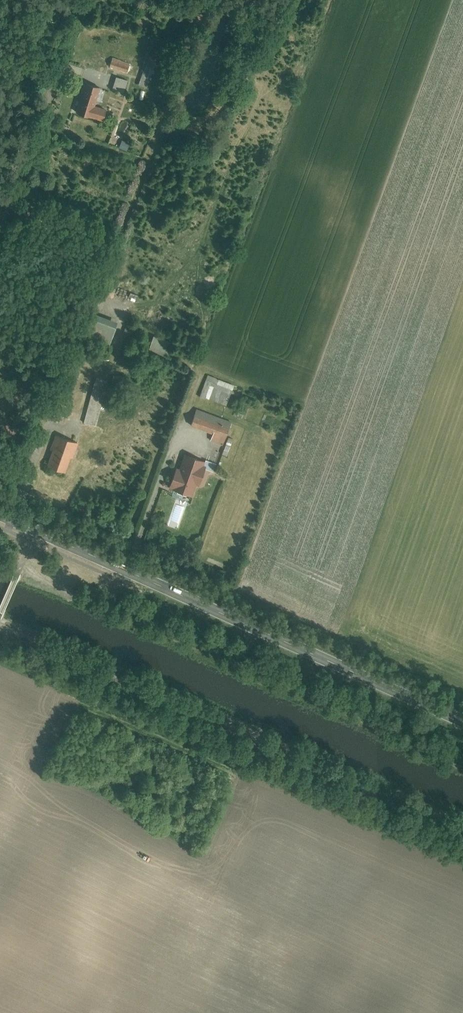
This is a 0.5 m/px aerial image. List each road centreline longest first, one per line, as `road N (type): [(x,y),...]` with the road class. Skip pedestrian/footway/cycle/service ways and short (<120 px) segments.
road 1 (tertiary): [(462,720),(0,514)]

